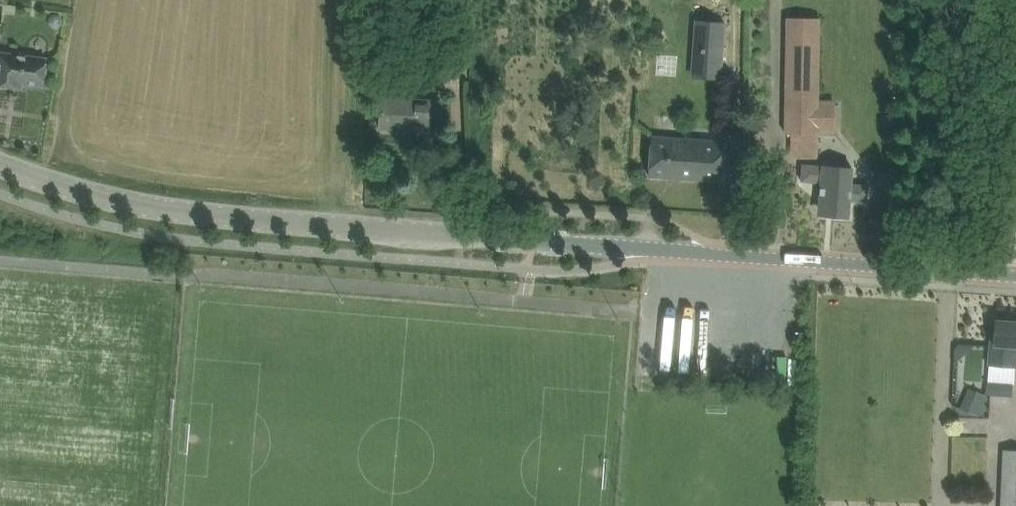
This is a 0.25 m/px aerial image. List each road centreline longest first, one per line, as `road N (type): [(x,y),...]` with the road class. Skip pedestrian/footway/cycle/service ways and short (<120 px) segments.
road 1 (tertiary): [(1015,277),(162,209),(76,192),(0,163)]

